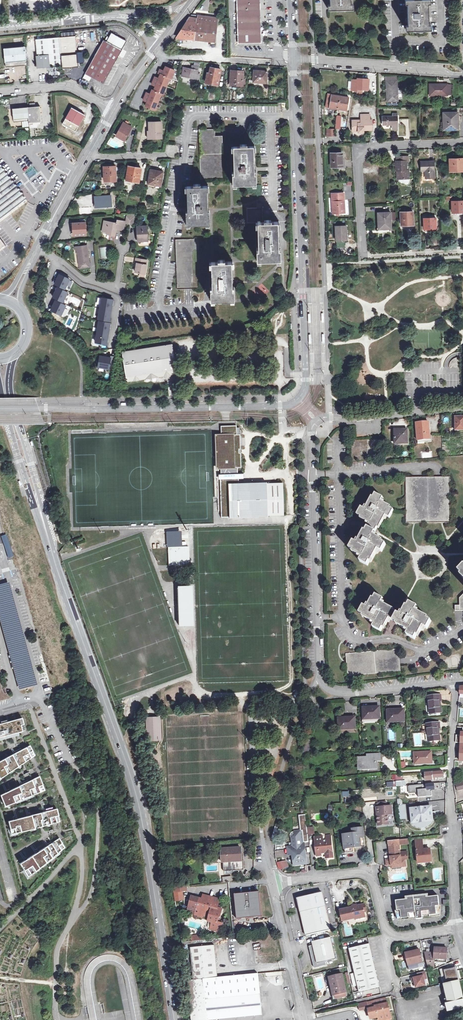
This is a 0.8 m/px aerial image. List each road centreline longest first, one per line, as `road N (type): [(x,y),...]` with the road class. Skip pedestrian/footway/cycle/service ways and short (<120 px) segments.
road 1 (secondary): [(174,1019),(139,807),(53,556)]
road 2 (residential): [(303,396),(293,57)]
road 3 (residential): [(38,408),(295,402)]
road 4 (unclassified): [(318,679),(315,424)]
road 5 (unclassified): [(318,679),(309,695),(260,709),(253,722),(255,802),(272,884)]
road 6 (unclassified): [(272,884),(357,874),(374,886),(392,934),(455,928)]
road 7 (secondary): [(53,556),(9,390),(13,357)]
road 8 (residential): [(362,256),(358,161),(373,147),(462,144)]
road 9 (residential): [(293,57),(462,74)]
road 10 (unclassified): [(0,28),(119,17),(157,50)]
road 11 (secondary): [(0,395),(53,556)]
road 12 (residential): [(456,681),(451,842)]
road 13 (unclassified): [(456,681),(339,694),(318,679)]
road 14 (unclassified): [(321,418),(462,406)]
road 15 (unclassified): [(272,884),(304,1019)]
road 16 (residential): [(0,92),(68,87),(114,110)]

